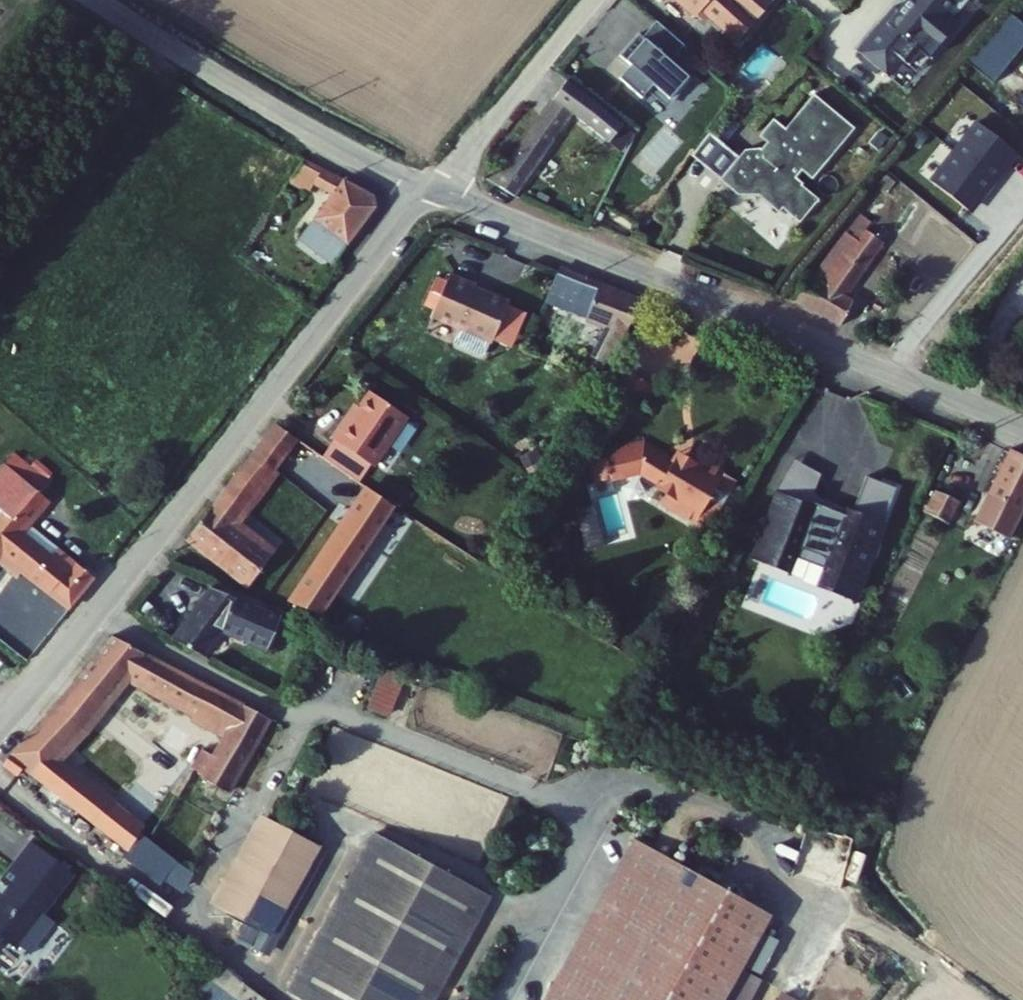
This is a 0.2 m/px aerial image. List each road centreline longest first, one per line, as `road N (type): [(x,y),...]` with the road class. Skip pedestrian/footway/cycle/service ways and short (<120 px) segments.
road 1 (unclassified): [(433,189),(0,727)]
road 2 (unclassified): [(433,189),(1022,426)]
road 3 (unclassified): [(99,0),(298,123),(433,189)]
road 4 (residential): [(591,0),(433,189)]
road 5 (track): [(839,910),(973,999)]

